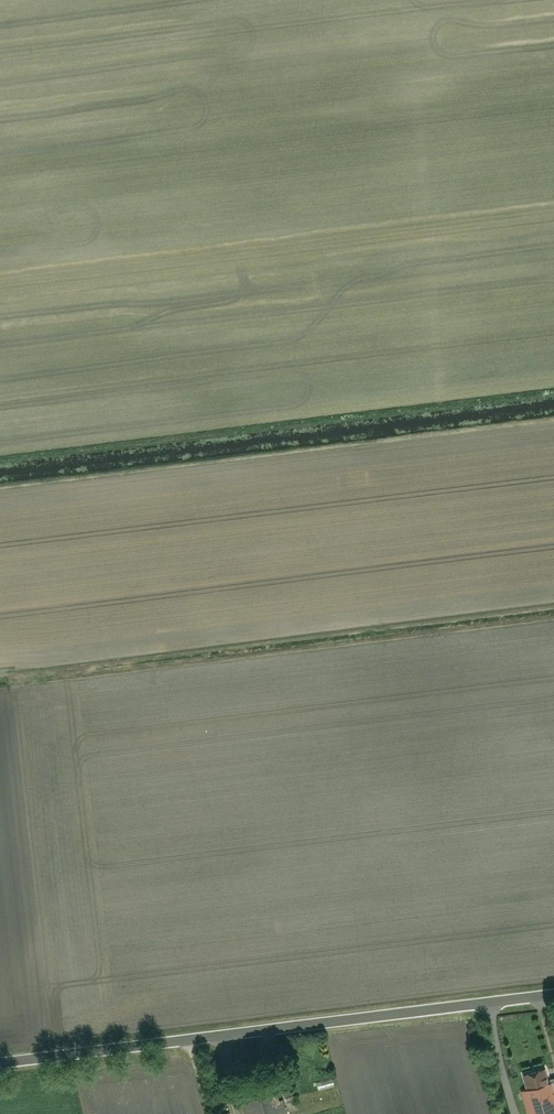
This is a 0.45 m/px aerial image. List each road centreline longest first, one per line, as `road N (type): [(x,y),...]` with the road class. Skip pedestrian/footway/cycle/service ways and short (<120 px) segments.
road 1 (unclassified): [(0,1063),(553,994)]

